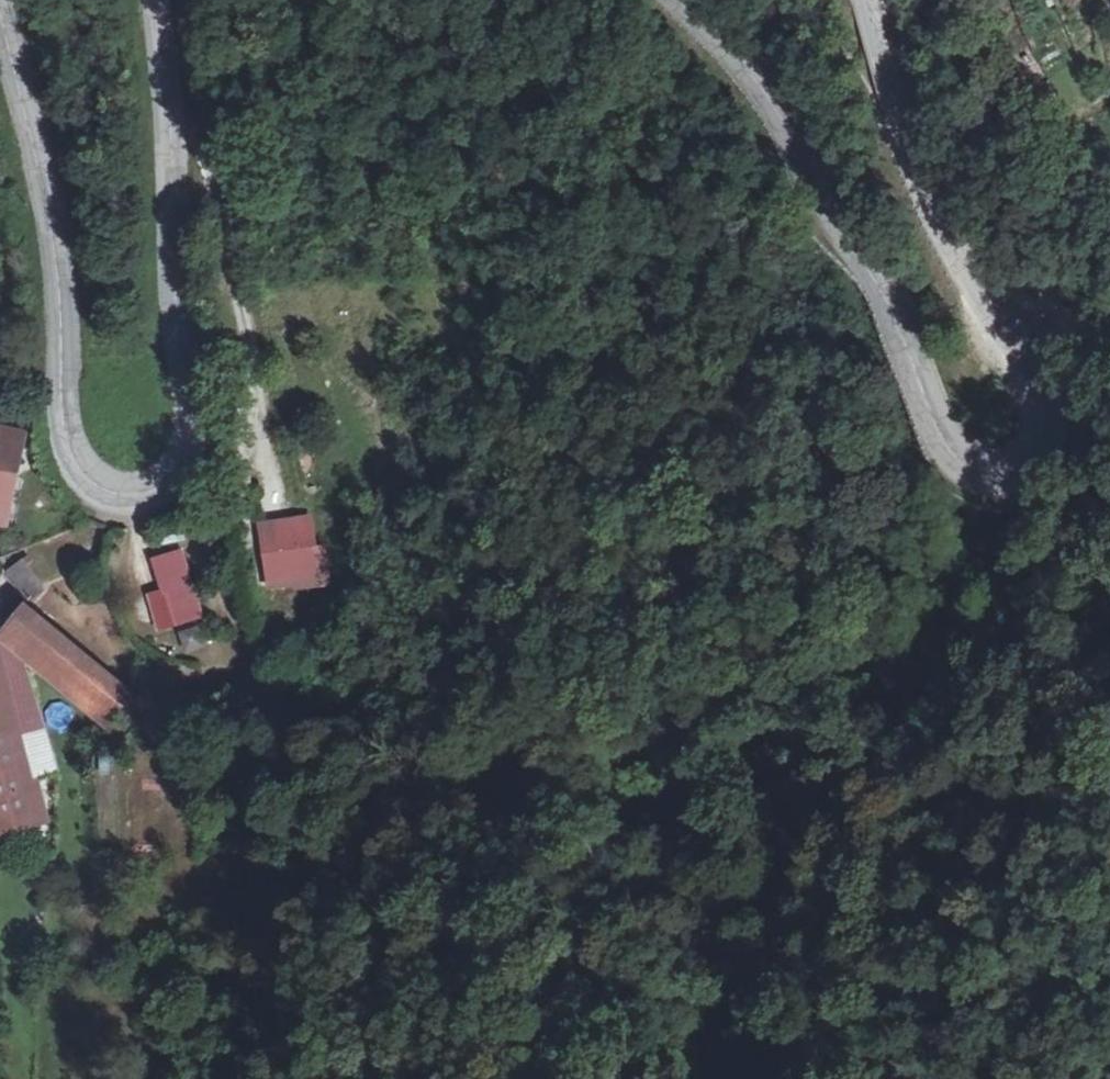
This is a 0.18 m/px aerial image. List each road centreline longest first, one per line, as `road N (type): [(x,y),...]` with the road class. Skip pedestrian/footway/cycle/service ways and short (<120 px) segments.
road 1 (tertiary): [(673,0),(752,73),(908,343),(949,451),(986,476),(1019,474),(1040,434),(1044,391),(922,185),(872,0)]
road 2 (tertiary): [(0,15),(62,273),(67,433),(92,481),(140,492),(168,477),(187,437),(161,0)]

